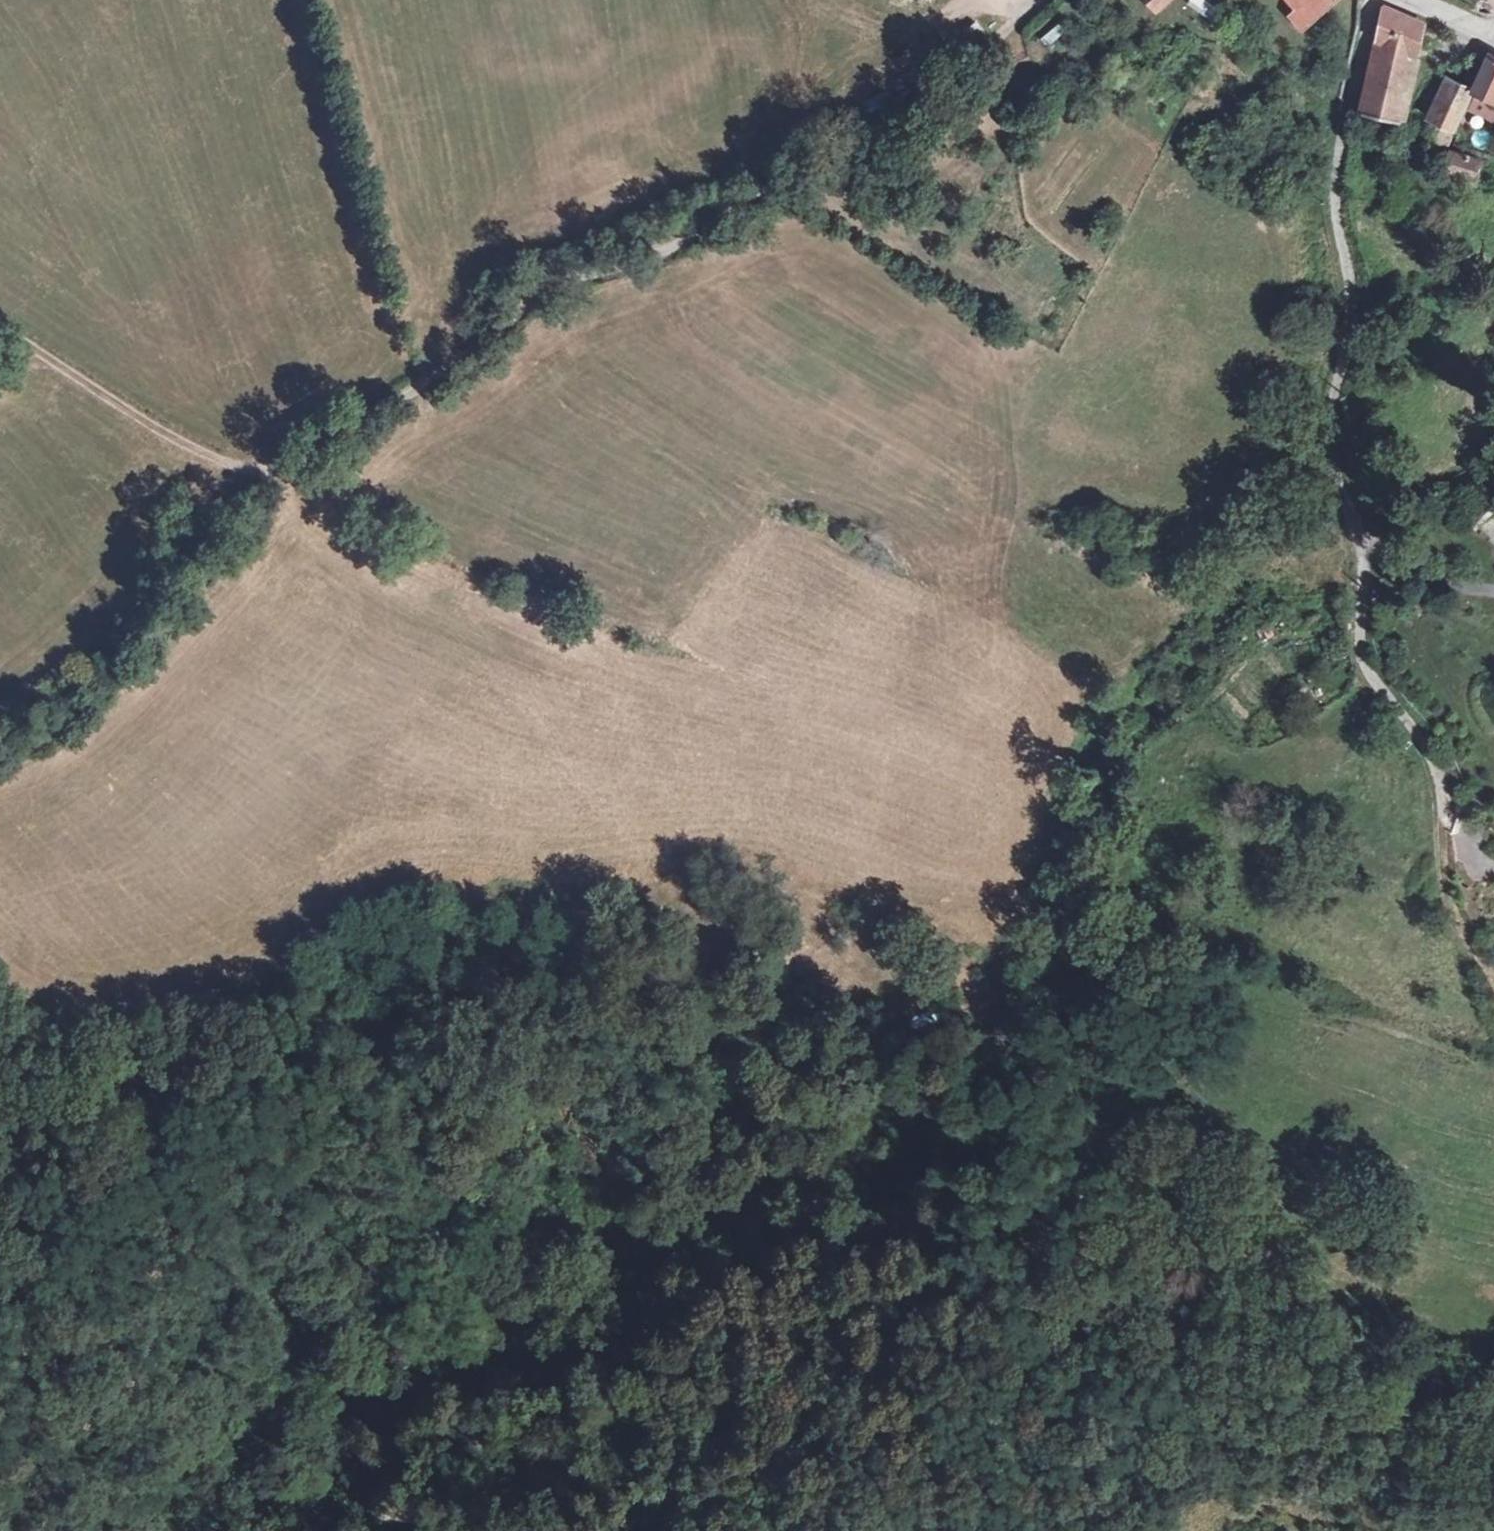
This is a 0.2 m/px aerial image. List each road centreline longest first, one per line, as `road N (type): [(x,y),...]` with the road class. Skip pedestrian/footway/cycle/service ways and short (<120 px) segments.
road 1 (track): [(0,329),(206,459),(282,473),(418,388),(516,305),(667,250),(787,169),(874,142),(929,104),(1035,0)]
road 2 (unclassified): [(1359,550),(1330,454),(1351,291),(1334,174),(1373,0)]
road 3 (track): [(1493,981),(1449,905),(1438,767),(1361,652),(1359,550)]

